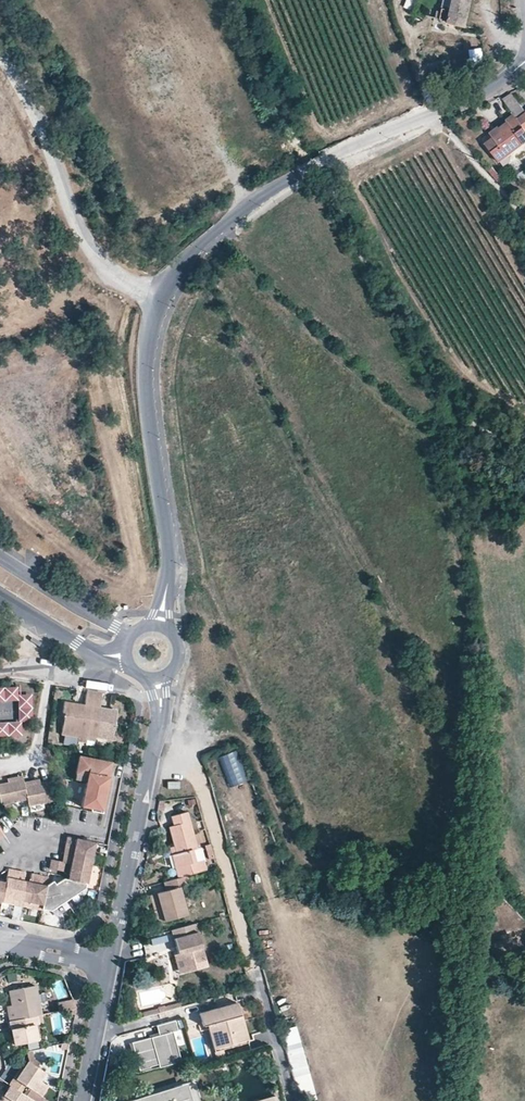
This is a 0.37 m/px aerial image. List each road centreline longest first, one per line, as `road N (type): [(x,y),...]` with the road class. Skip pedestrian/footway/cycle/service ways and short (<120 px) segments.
road 1 (residential): [(524,61),(496,85),(296,173),(186,258),(157,297)]
road 2 (residential): [(0,56),(37,122),(90,250),(113,277),(157,297)]
road 3 (residential): [(157,297),(146,388),(168,580)]
road 4 (residential): [(160,694),(111,964)]
road 5 (residential): [(111,964),(84,1100)]
road 6 (residential): [(256,970),(293,1100)]

